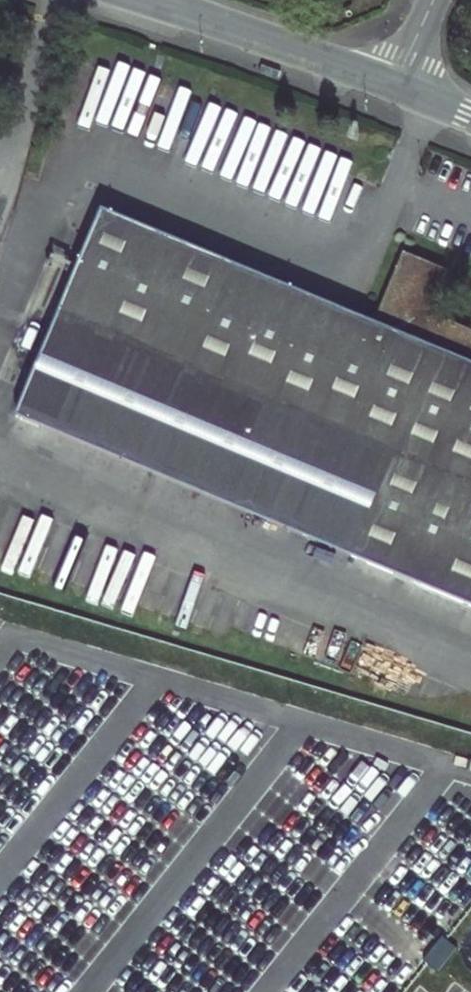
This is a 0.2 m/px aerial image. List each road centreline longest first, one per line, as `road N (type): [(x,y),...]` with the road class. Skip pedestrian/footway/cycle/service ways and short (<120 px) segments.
road 1 (unclassified): [(142,0),(394,87)]

